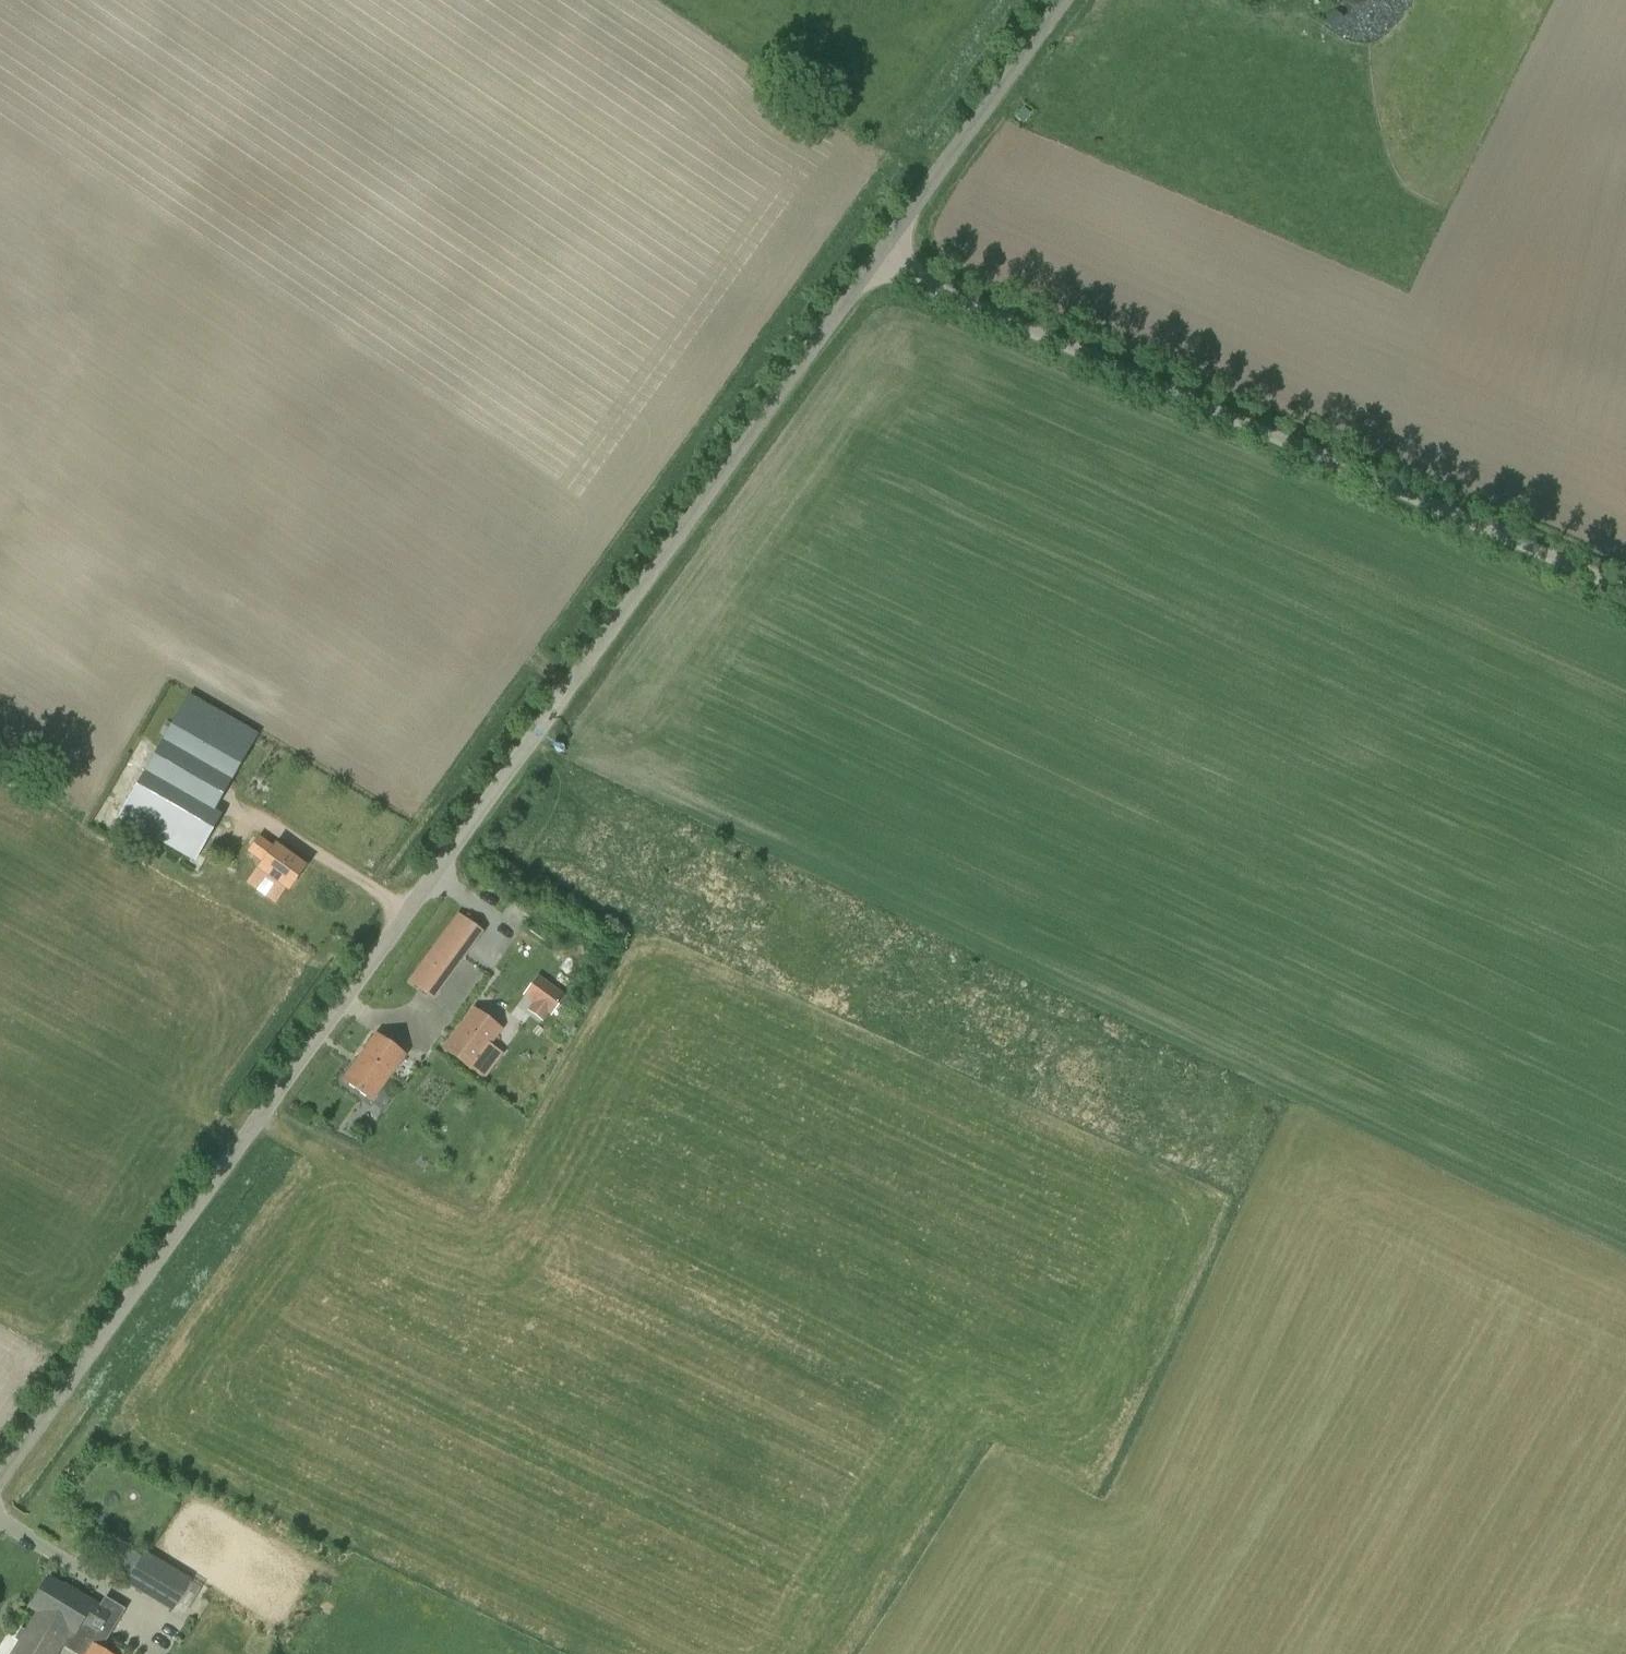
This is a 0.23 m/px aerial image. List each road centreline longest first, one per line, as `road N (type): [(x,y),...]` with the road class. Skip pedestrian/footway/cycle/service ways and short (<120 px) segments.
road 1 (unclassified): [(0,1477),(641,560),(874,263)]
road 2 (unclassified): [(1625,590),(874,263)]
road 3 (unclassified): [(874,263),(1062,0)]

